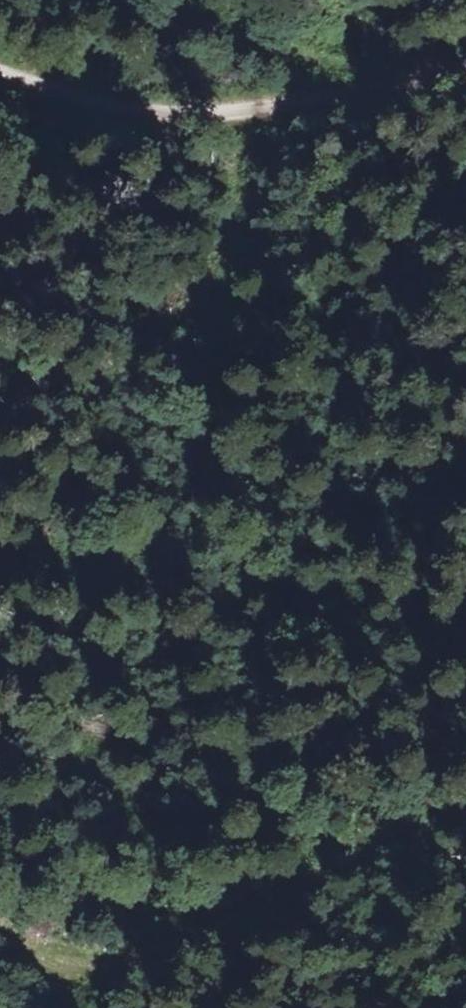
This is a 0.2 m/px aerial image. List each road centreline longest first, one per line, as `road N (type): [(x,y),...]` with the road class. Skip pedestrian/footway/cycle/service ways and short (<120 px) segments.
road 1 (track): [(465,814),(344,860),(242,917),(129,964),(68,974),(0,930)]
road 2 (track): [(0,71),(178,119),(465,69)]
road 3 (track): [(78,0),(423,81)]

